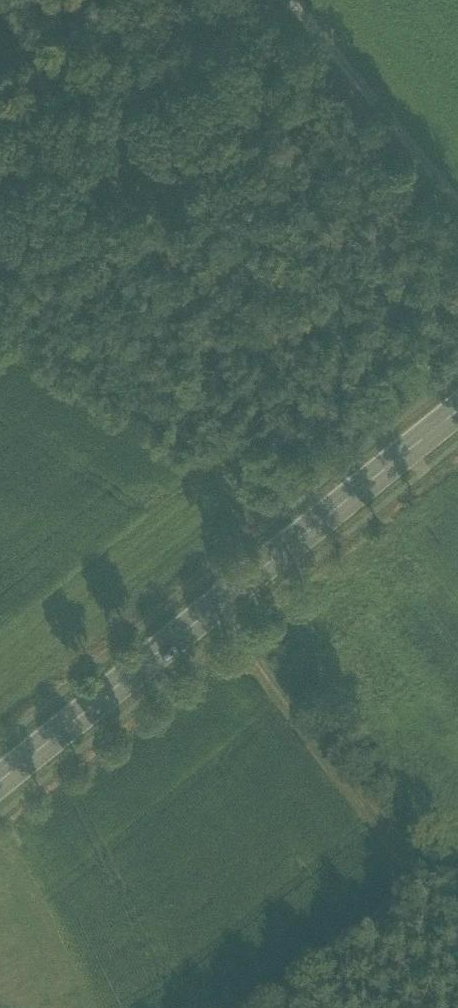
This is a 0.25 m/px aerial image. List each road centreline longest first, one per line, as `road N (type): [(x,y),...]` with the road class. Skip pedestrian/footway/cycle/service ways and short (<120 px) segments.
road 1 (secondary): [(457,410),(0,780)]
road 2 (track): [(457,931),(215,605)]
road 3 (track): [(274,0),(0,250)]
road 4 (track): [(305,0),(457,198)]

